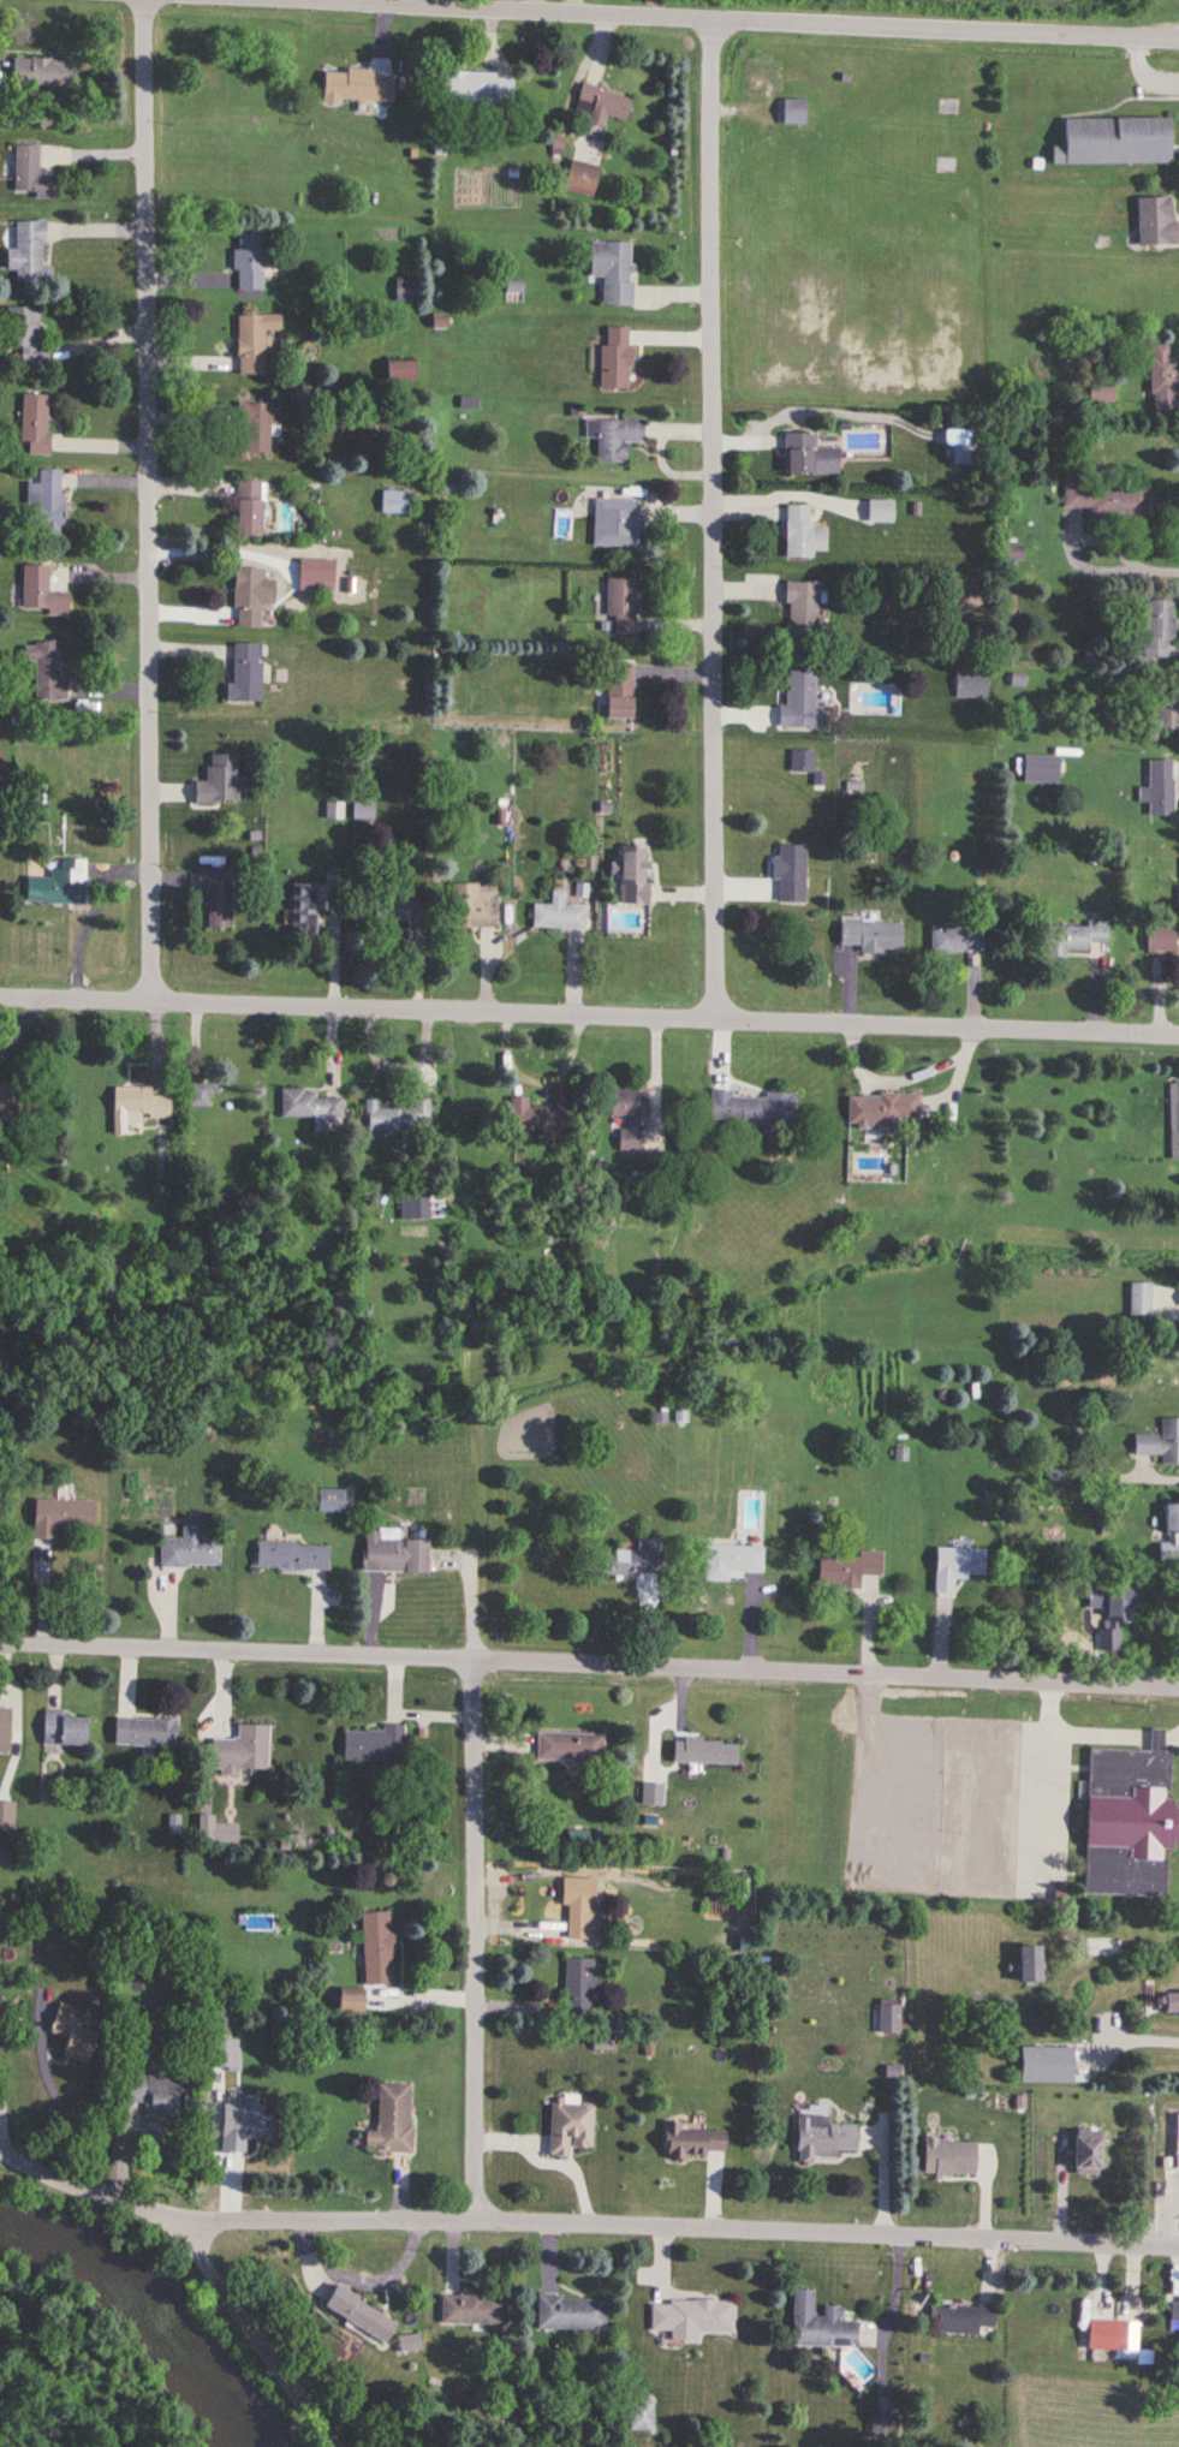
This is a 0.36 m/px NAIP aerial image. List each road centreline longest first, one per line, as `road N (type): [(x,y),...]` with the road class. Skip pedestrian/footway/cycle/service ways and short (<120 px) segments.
road 1 (residential): [(1178,1684),(0,1642)]
road 2 (residential): [(1178,1031),(0,995)]
road 3 (residential): [(162,2225),(476,2221),(1178,2244)]
road 4 (residential): [(719,1019),(715,17)]
road 5 (residential): [(156,1000),(150,0)]
road 6 (residential): [(299,0),(1178,38)]
road 7 (residential): [(476,2221),(481,1661)]
road 8 (residential): [(334,2446),(191,2246),(137,2209),(52,2179),(0,2147)]

